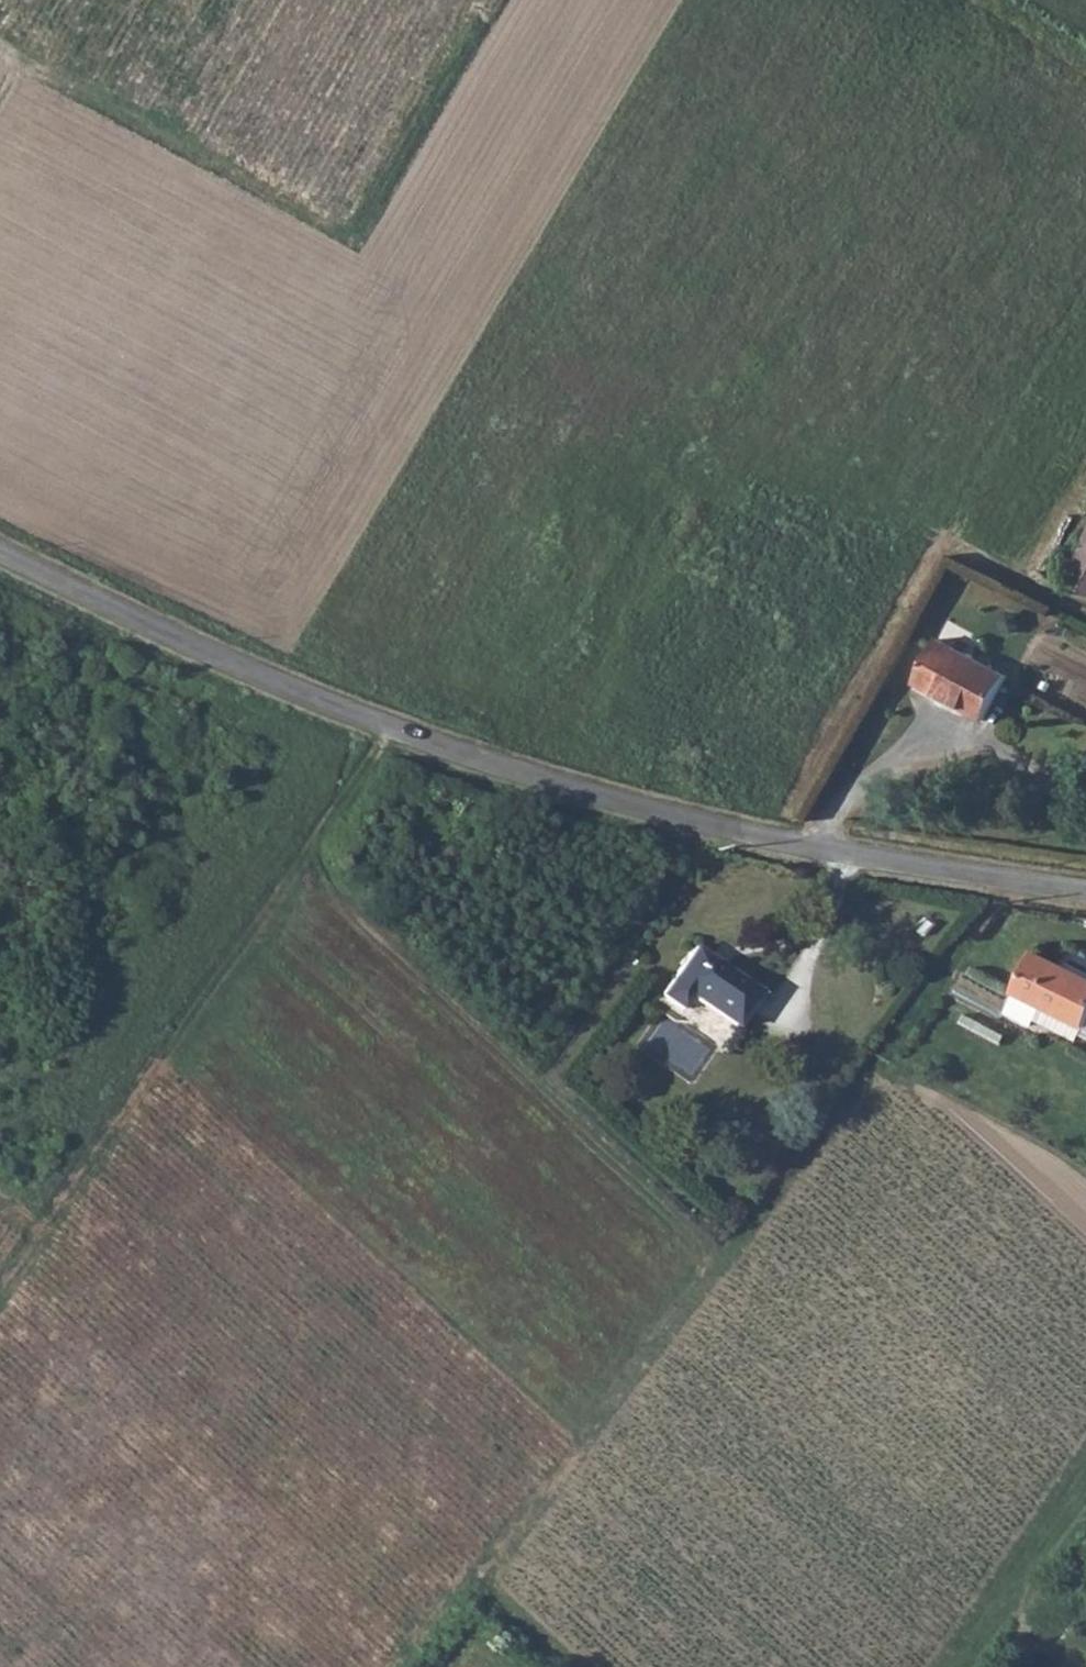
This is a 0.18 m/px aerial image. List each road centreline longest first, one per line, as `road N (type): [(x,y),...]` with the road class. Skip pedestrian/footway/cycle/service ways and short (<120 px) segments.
road 1 (unclassified): [(0,550),(156,628),(441,747),(787,845),(1085,895)]
road 2 (track): [(997,881),(730,1234)]
road 3 (track): [(1085,823),(1014,757),(958,736)]

